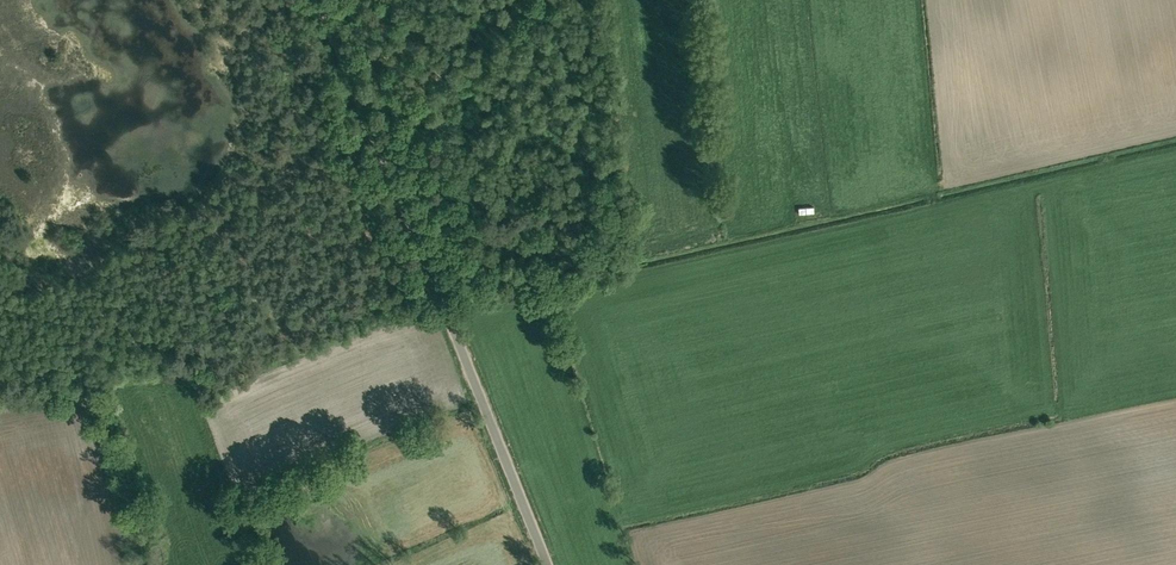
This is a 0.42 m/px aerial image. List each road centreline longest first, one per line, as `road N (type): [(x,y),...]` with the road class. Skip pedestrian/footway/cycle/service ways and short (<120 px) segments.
road 1 (unclassified): [(547,564),(321,0)]

